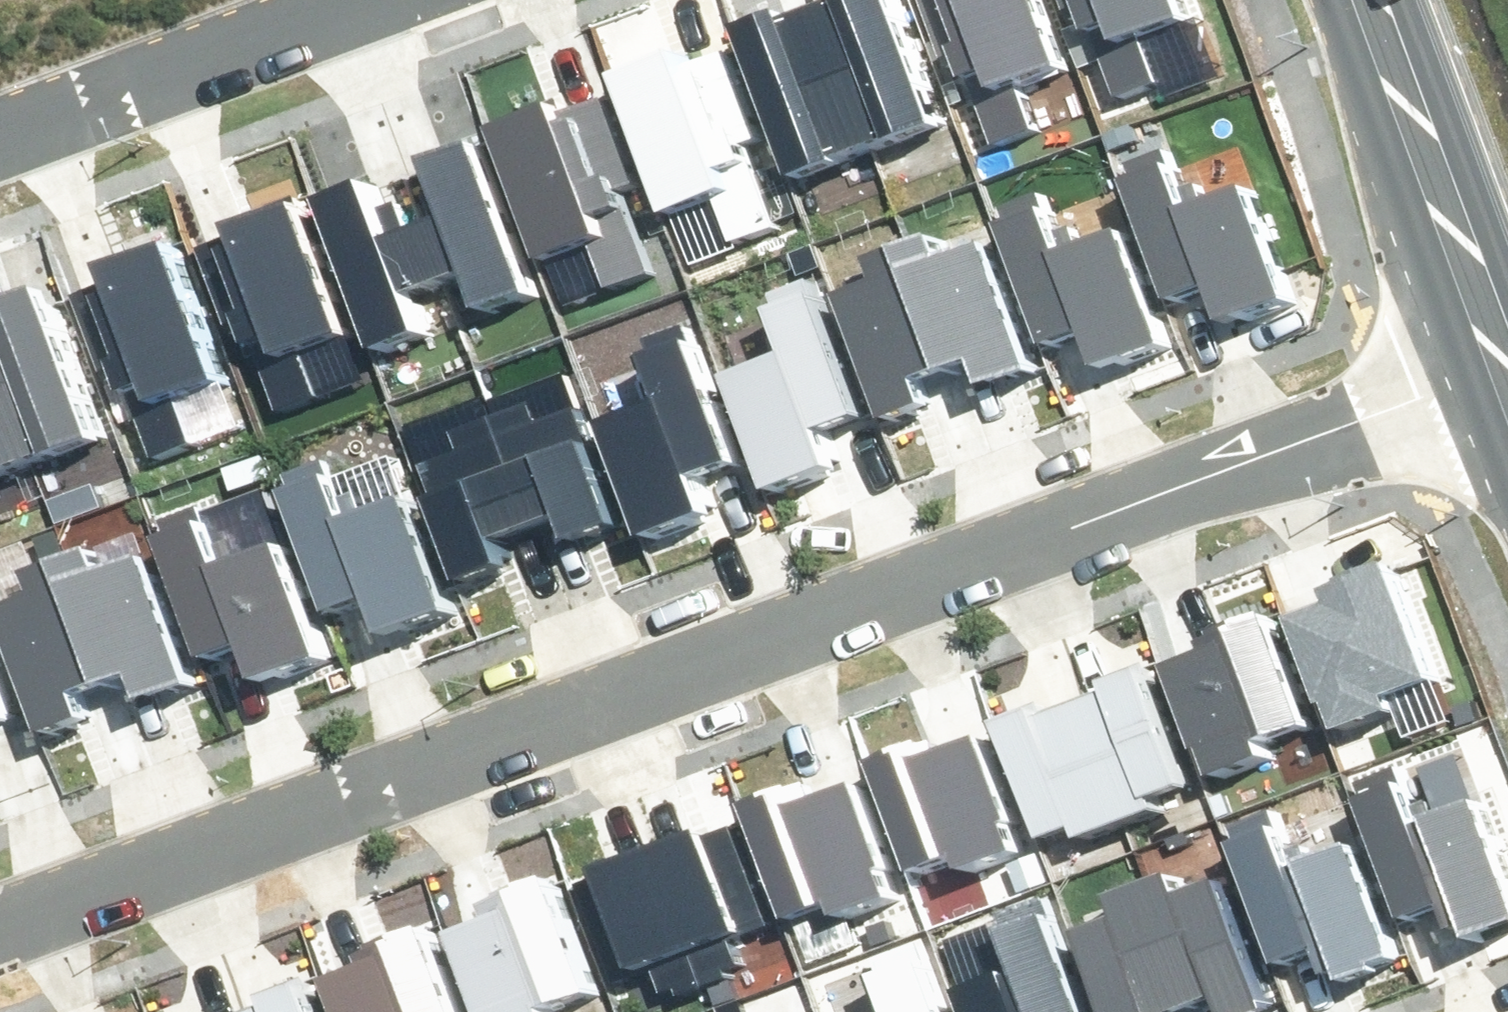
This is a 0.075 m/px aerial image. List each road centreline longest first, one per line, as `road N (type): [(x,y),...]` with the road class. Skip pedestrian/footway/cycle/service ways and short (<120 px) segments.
road 1 (residential): [(0,926),(1499,354)]
road 2 (secondary): [(1365,0),(1499,354)]
road 3 (residential): [(0,112),(312,0)]

